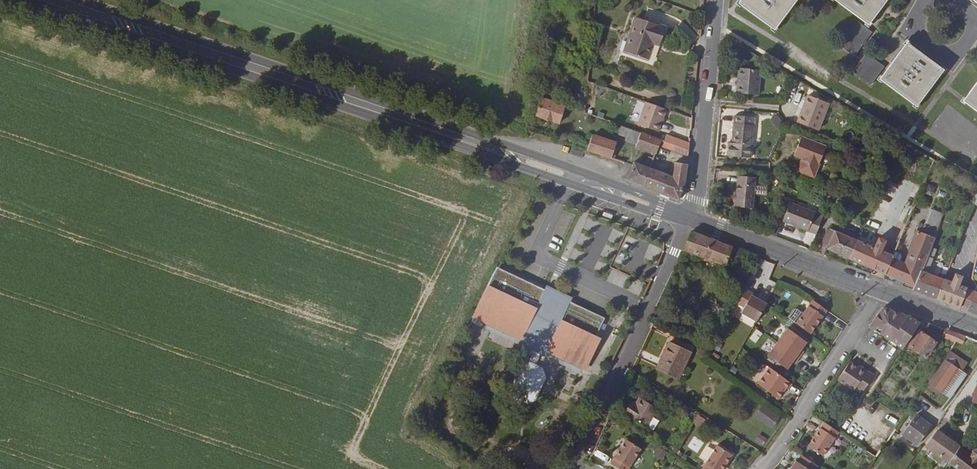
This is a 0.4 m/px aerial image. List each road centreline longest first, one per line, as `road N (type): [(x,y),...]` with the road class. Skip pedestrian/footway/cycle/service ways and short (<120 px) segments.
road 1 (primary): [(23,0),(688,219)]
road 2 (primary): [(688,219),(515,149),(77,0)]
road 3 (residential): [(572,468),(688,219)]
road 4 (residential): [(718,0),(699,190),(688,219)]
road 5 (residential): [(761,468),(879,293)]
road 6 (primary): [(688,219),(879,293)]
road 7 (residential): [(928,0),(917,17),(922,37),(953,62),(976,29),(975,13)]

